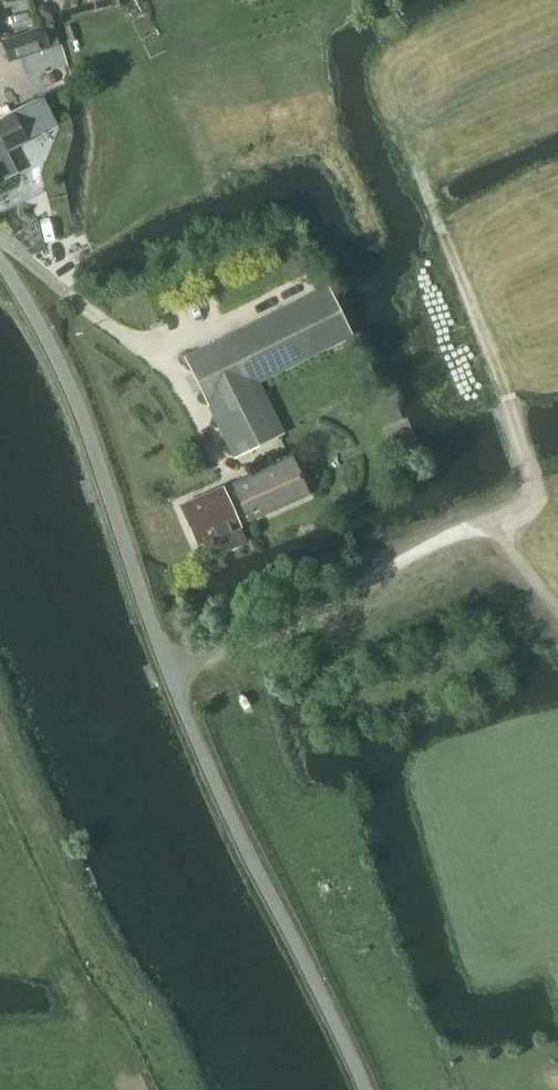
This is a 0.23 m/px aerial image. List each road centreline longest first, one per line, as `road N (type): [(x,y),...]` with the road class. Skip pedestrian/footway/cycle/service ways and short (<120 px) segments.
road 1 (unclassified): [(367,1089),(169,659),(69,375),(0,257)]
road 2 (track): [(557,606),(493,523),(411,557),(306,623),(242,651),(169,659)]
road 3 (track): [(493,523),(525,503),(532,473),(422,175)]

